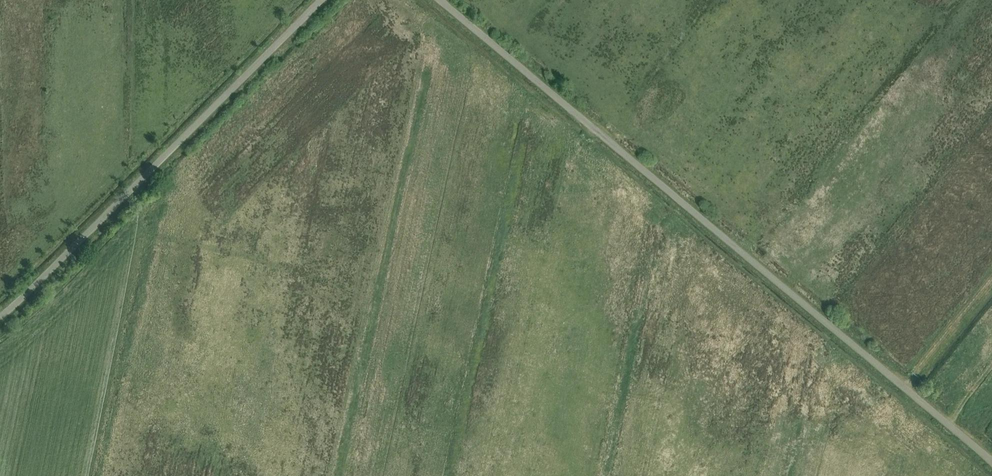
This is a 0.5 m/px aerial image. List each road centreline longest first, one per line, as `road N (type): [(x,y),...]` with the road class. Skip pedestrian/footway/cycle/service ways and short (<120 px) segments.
road 1 (unclassified): [(991,461),(440,0)]
road 2 (unclassified): [(321,0),(0,316)]
road 3 (track): [(902,386),(991,278)]

